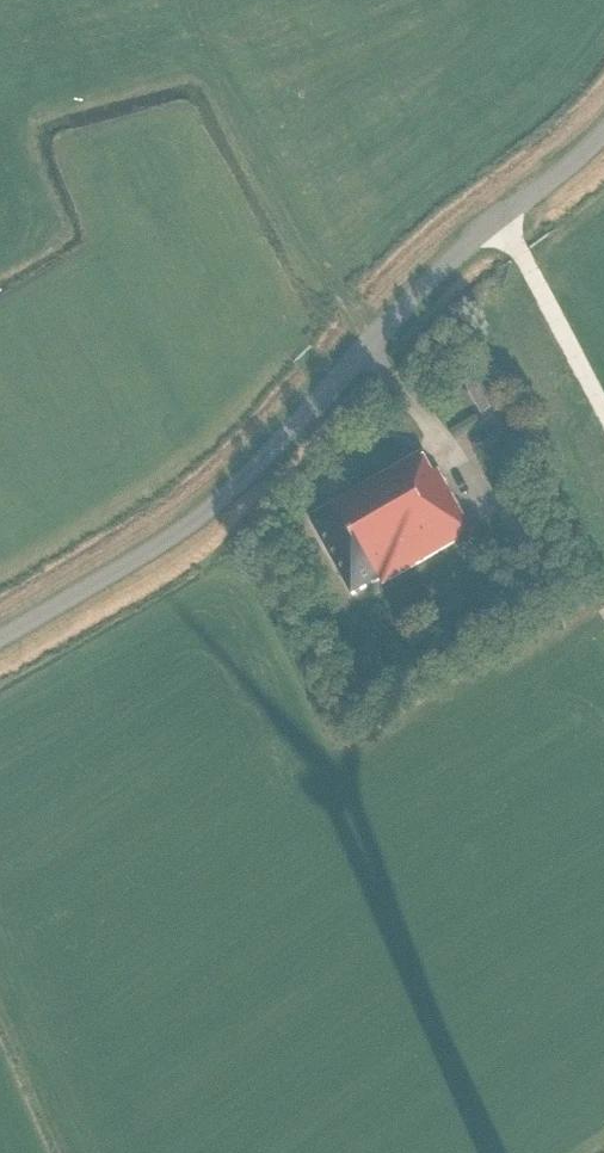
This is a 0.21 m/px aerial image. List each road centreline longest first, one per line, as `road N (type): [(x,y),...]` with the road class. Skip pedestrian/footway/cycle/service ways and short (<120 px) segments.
road 1 (unclassified): [(0,640),(192,527),(286,440),(435,275),(603,133)]

